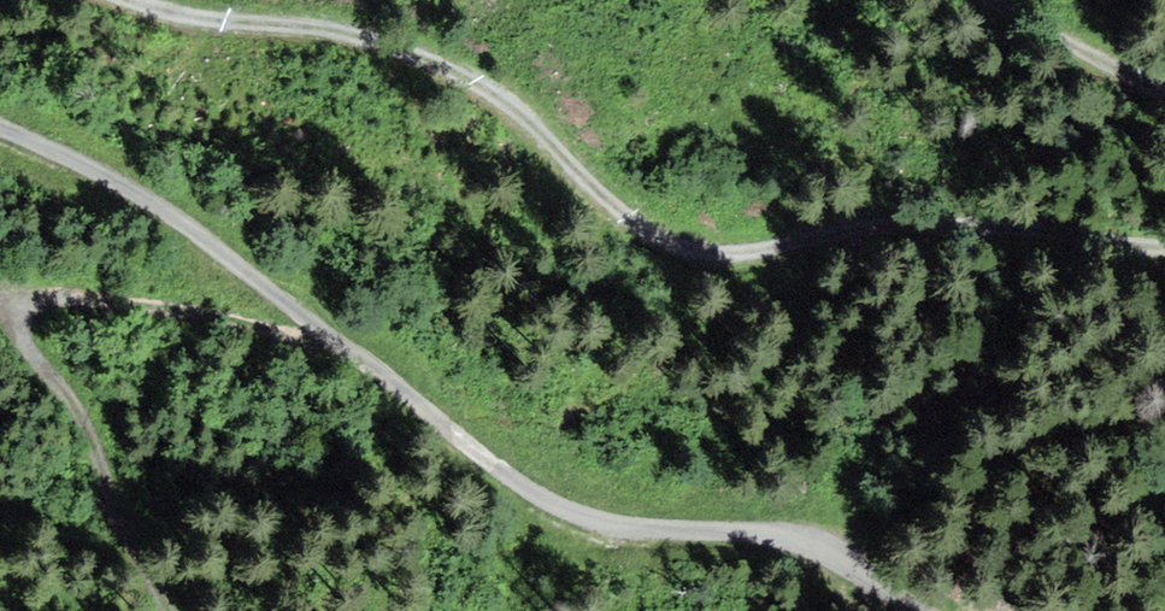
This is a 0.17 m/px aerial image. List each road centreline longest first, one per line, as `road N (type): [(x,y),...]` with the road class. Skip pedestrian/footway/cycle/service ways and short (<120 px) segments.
road 1 (track): [(1164,248),(1045,219),(816,218),(657,198),(558,149),(440,63),(280,16),(123,0)]
road 2 (unclassified): [(921,610),(824,555),(596,516),(514,472),(216,241),(0,127)]
road 3 (track): [(1017,0),(1164,97)]

